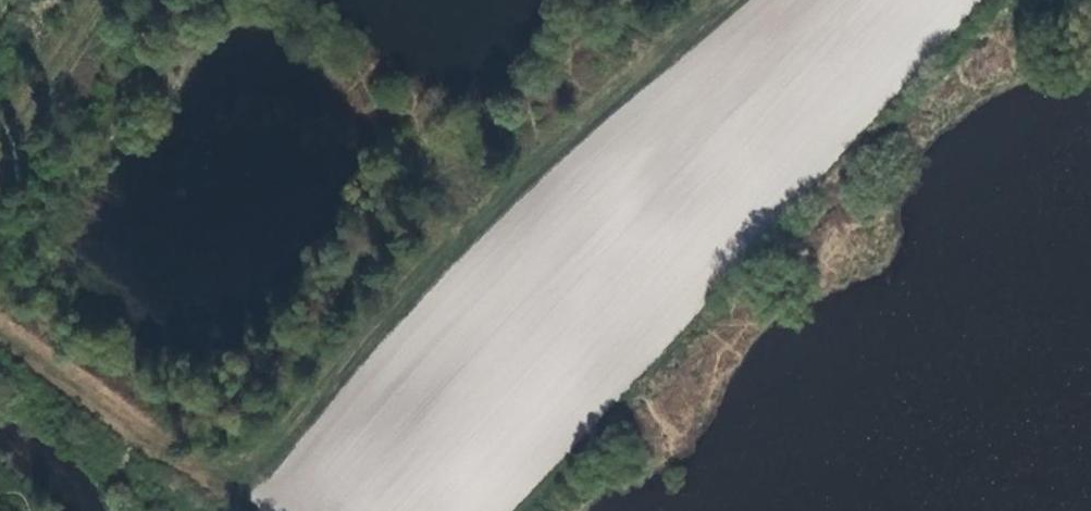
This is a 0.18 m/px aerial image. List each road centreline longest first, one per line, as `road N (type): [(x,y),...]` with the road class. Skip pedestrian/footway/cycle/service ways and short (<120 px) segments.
road 1 (track): [(715,0),(231,472),(199,468),(0,331)]

